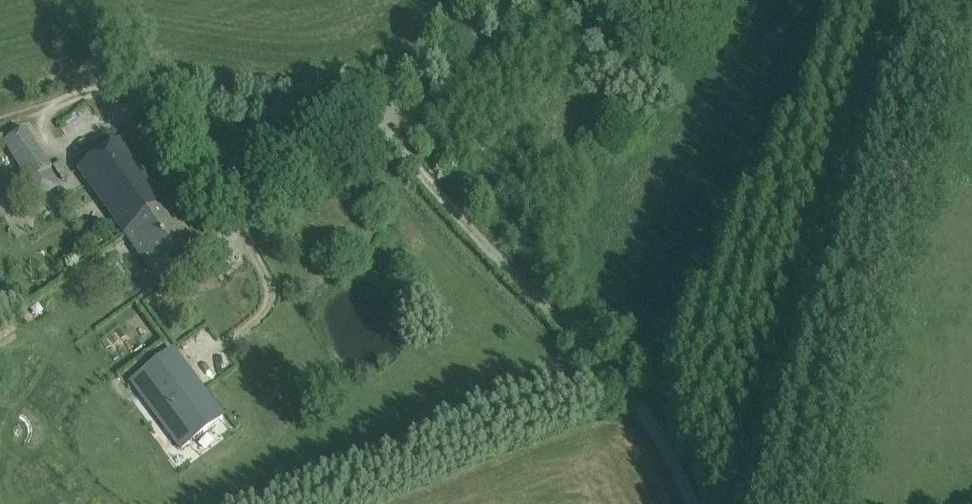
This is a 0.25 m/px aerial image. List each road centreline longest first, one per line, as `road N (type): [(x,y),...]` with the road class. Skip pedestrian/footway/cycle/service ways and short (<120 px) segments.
road 1 (unclassified): [(796,503),(955,0)]
road 2 (track): [(691,503),(641,403),(362,123)]
road 3 (unclassified): [(236,220),(513,0)]

